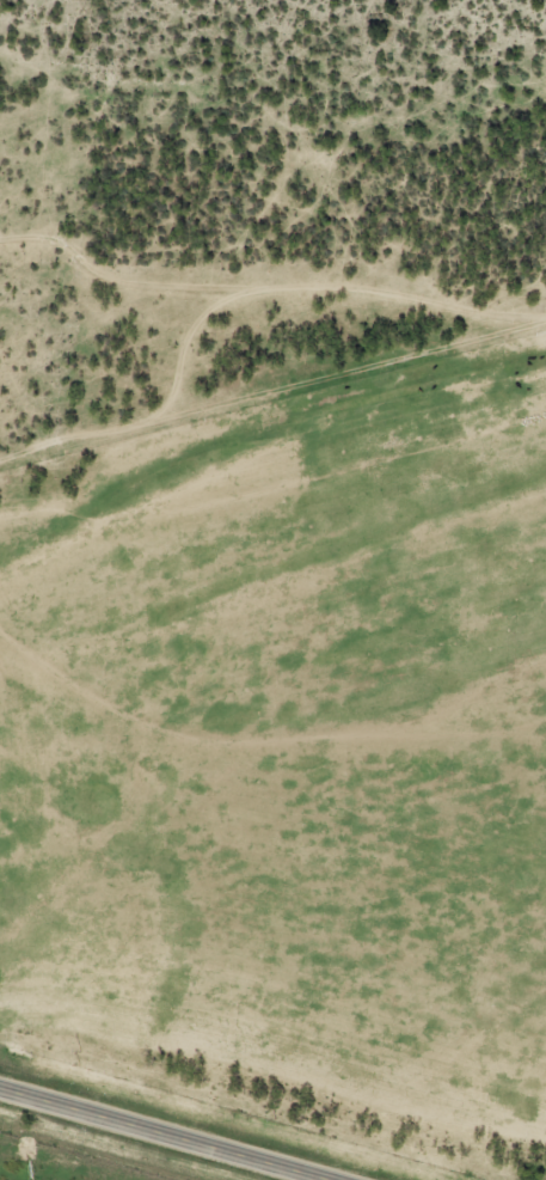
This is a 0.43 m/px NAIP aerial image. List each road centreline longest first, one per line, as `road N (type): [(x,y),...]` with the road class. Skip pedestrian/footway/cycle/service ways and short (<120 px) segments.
road 1 (primary): [(334,1179),(0,1086)]

